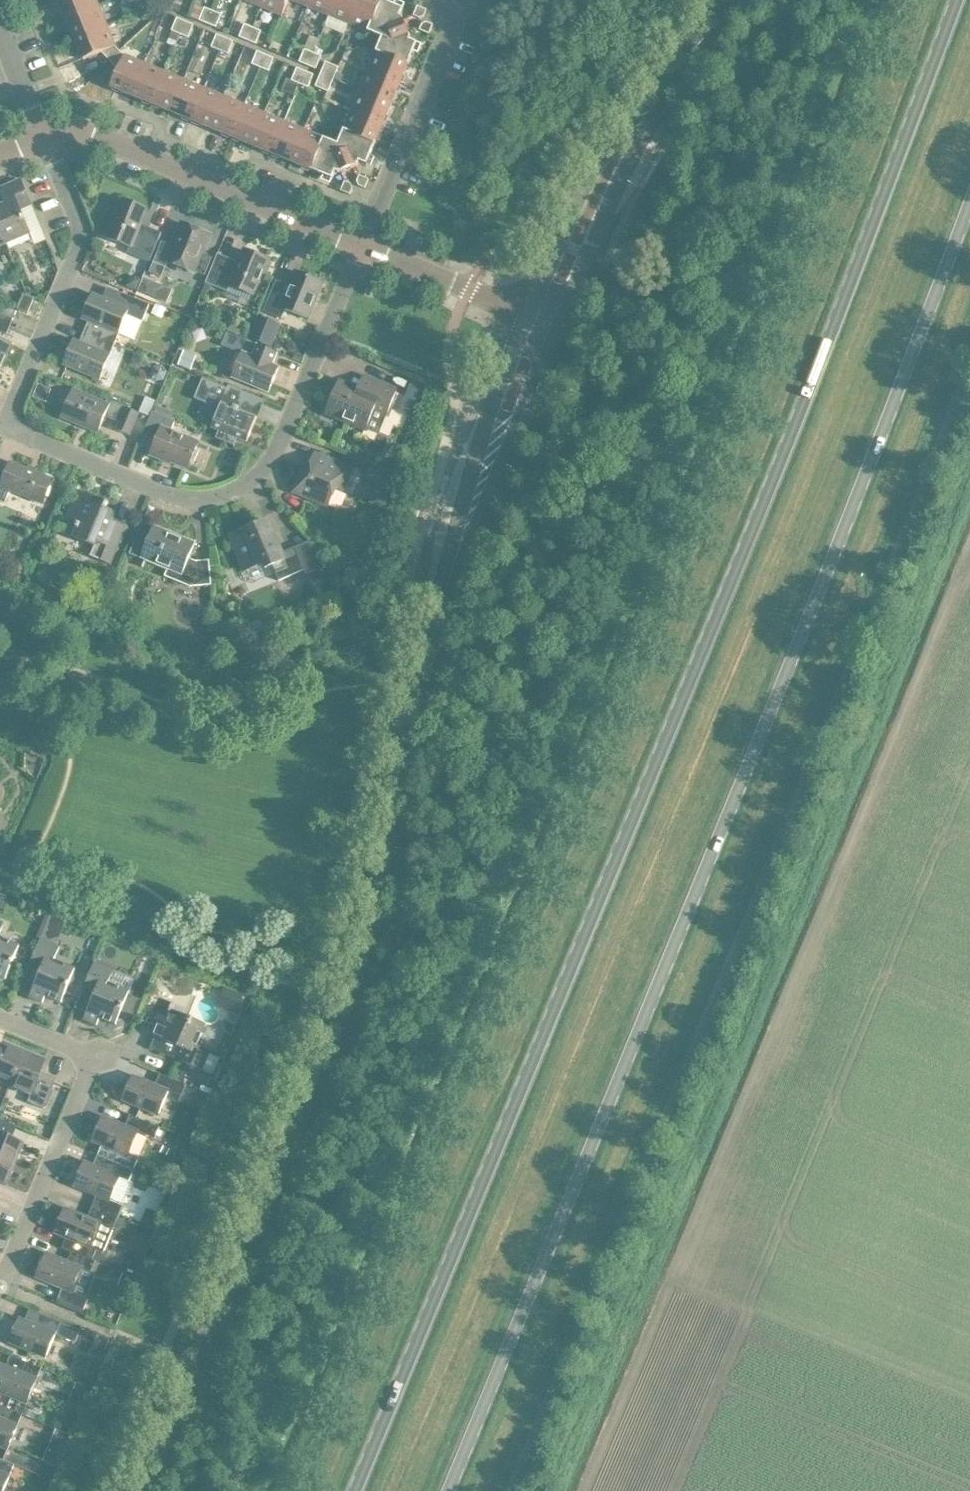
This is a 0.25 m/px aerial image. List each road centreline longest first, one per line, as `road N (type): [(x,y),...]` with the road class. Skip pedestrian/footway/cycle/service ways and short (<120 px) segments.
road 1 (primary): [(951,0),(808,377),(352,1490)]
road 2 (primary): [(446,1490),(889,406),(969,186)]
road 3 (tertiary): [(475,500),(422,669),(362,947),(149,1490)]
road 4 (residential): [(363,246),(268,469),(243,488),(215,497),(175,495),(5,423)]
road 5 (residential): [(363,246),(70,126),(38,130)]
road 6 (residential): [(0,1283),(94,1054),(0,1019)]
road 7 (residential): [(5,423),(81,231),(38,130)]
road 8 (residential): [(442,0),(447,26),(363,246)]
road 9 (tertiary): [(648,102),(587,184),(529,309)]
road 10 (tertiary): [(561,322),(648,102)]
road 11 (tertiary): [(529,309),(501,376),(475,500)]
road 12 (tertiary): [(475,500),(561,322)]
road 13 (residential): [(529,309),(363,246)]
road 14 (tertiary): [(648,102),(738,0)]

